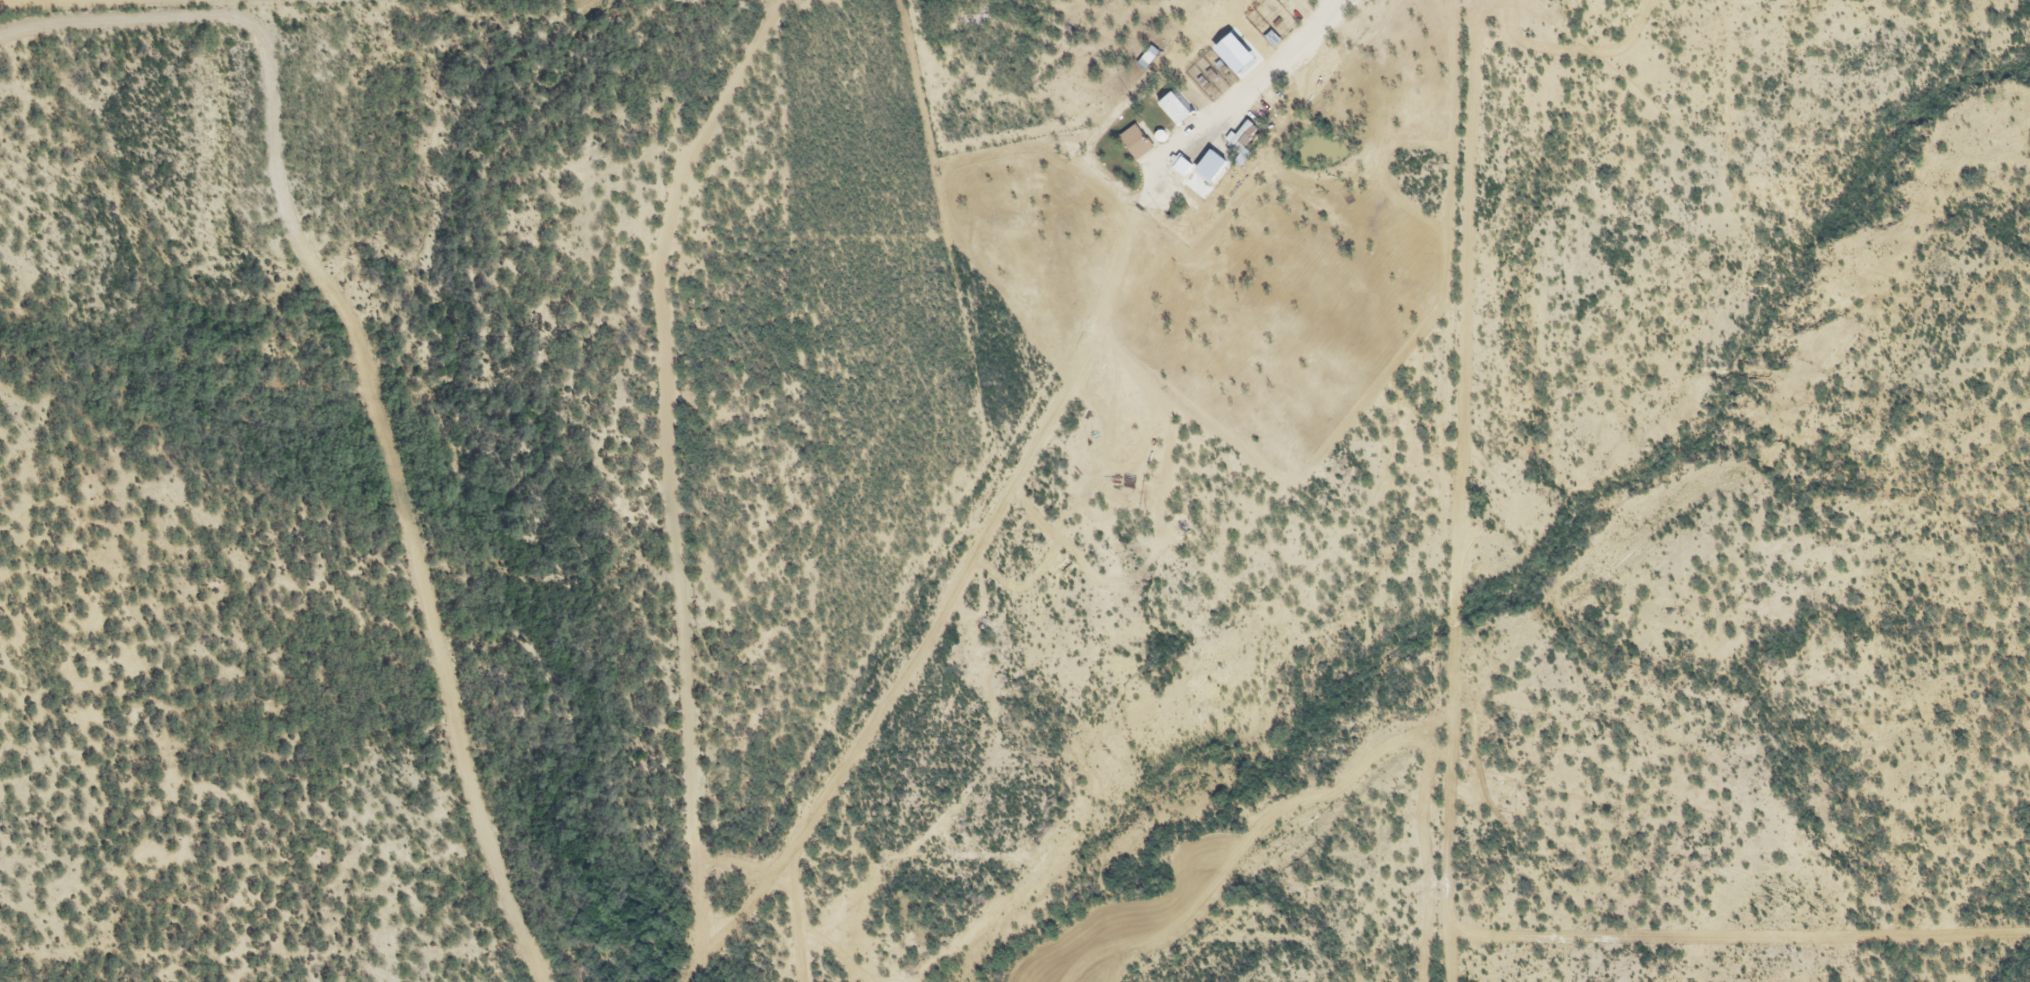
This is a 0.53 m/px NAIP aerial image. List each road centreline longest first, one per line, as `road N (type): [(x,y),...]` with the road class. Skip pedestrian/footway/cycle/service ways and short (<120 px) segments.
road 1 (track): [(559,981),(0,192)]

